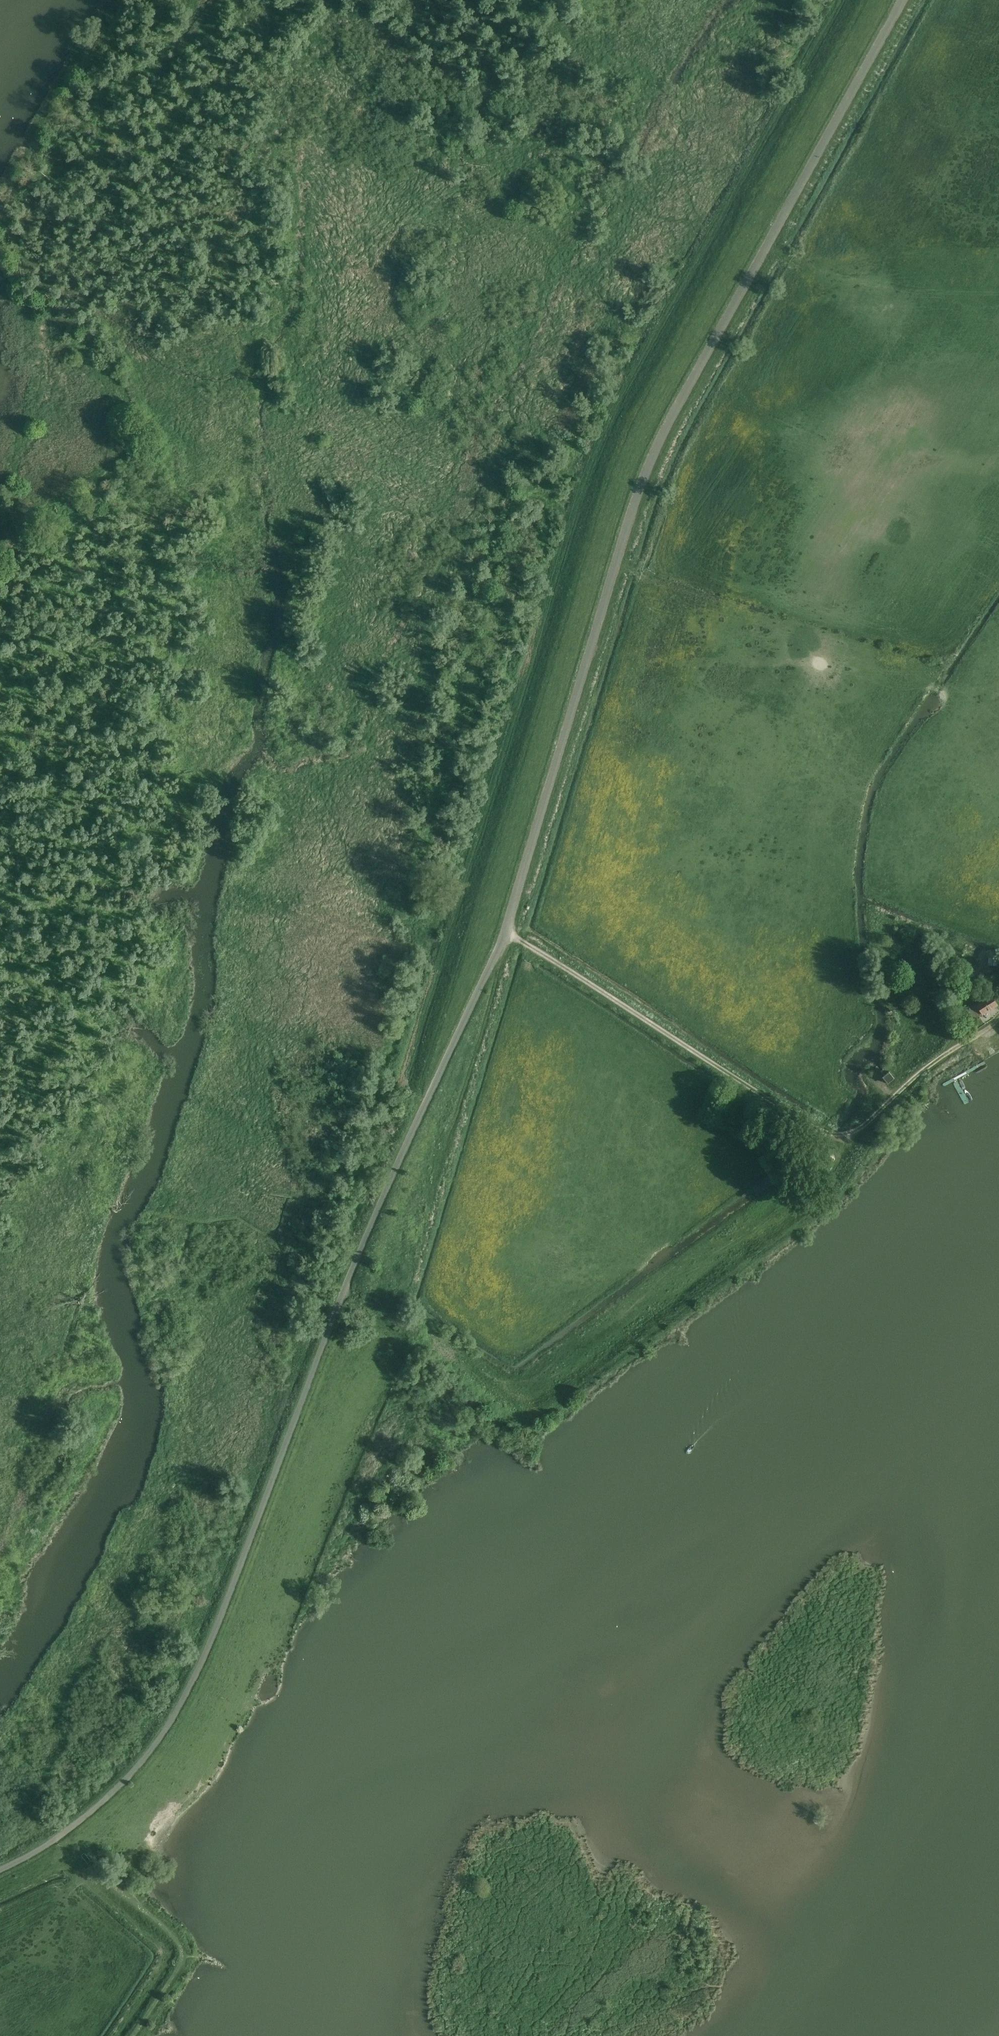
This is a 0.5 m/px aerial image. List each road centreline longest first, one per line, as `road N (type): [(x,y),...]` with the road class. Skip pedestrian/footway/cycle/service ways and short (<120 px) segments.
road 1 (unclassified): [(0,1870),(64,1834),(129,1776),(177,1713),(199,1668),(344,1291),(505,933),(645,477),(902,0)]
road 2 (track): [(505,933),(835,1145),(867,1129),(901,1087),(998,1015)]

